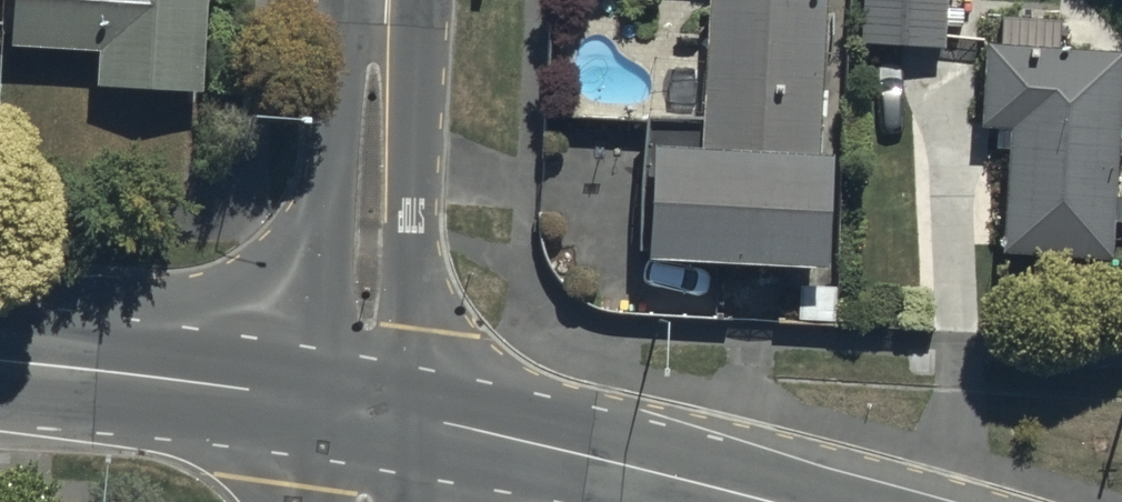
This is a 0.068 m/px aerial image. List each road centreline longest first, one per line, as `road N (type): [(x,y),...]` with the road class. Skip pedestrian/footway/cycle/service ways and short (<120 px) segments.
road 1 (secondary): [(363,407),(767,501)]
road 2 (residential): [(380,0),(363,407)]
road 3 (secondary): [(0,360),(363,407)]

